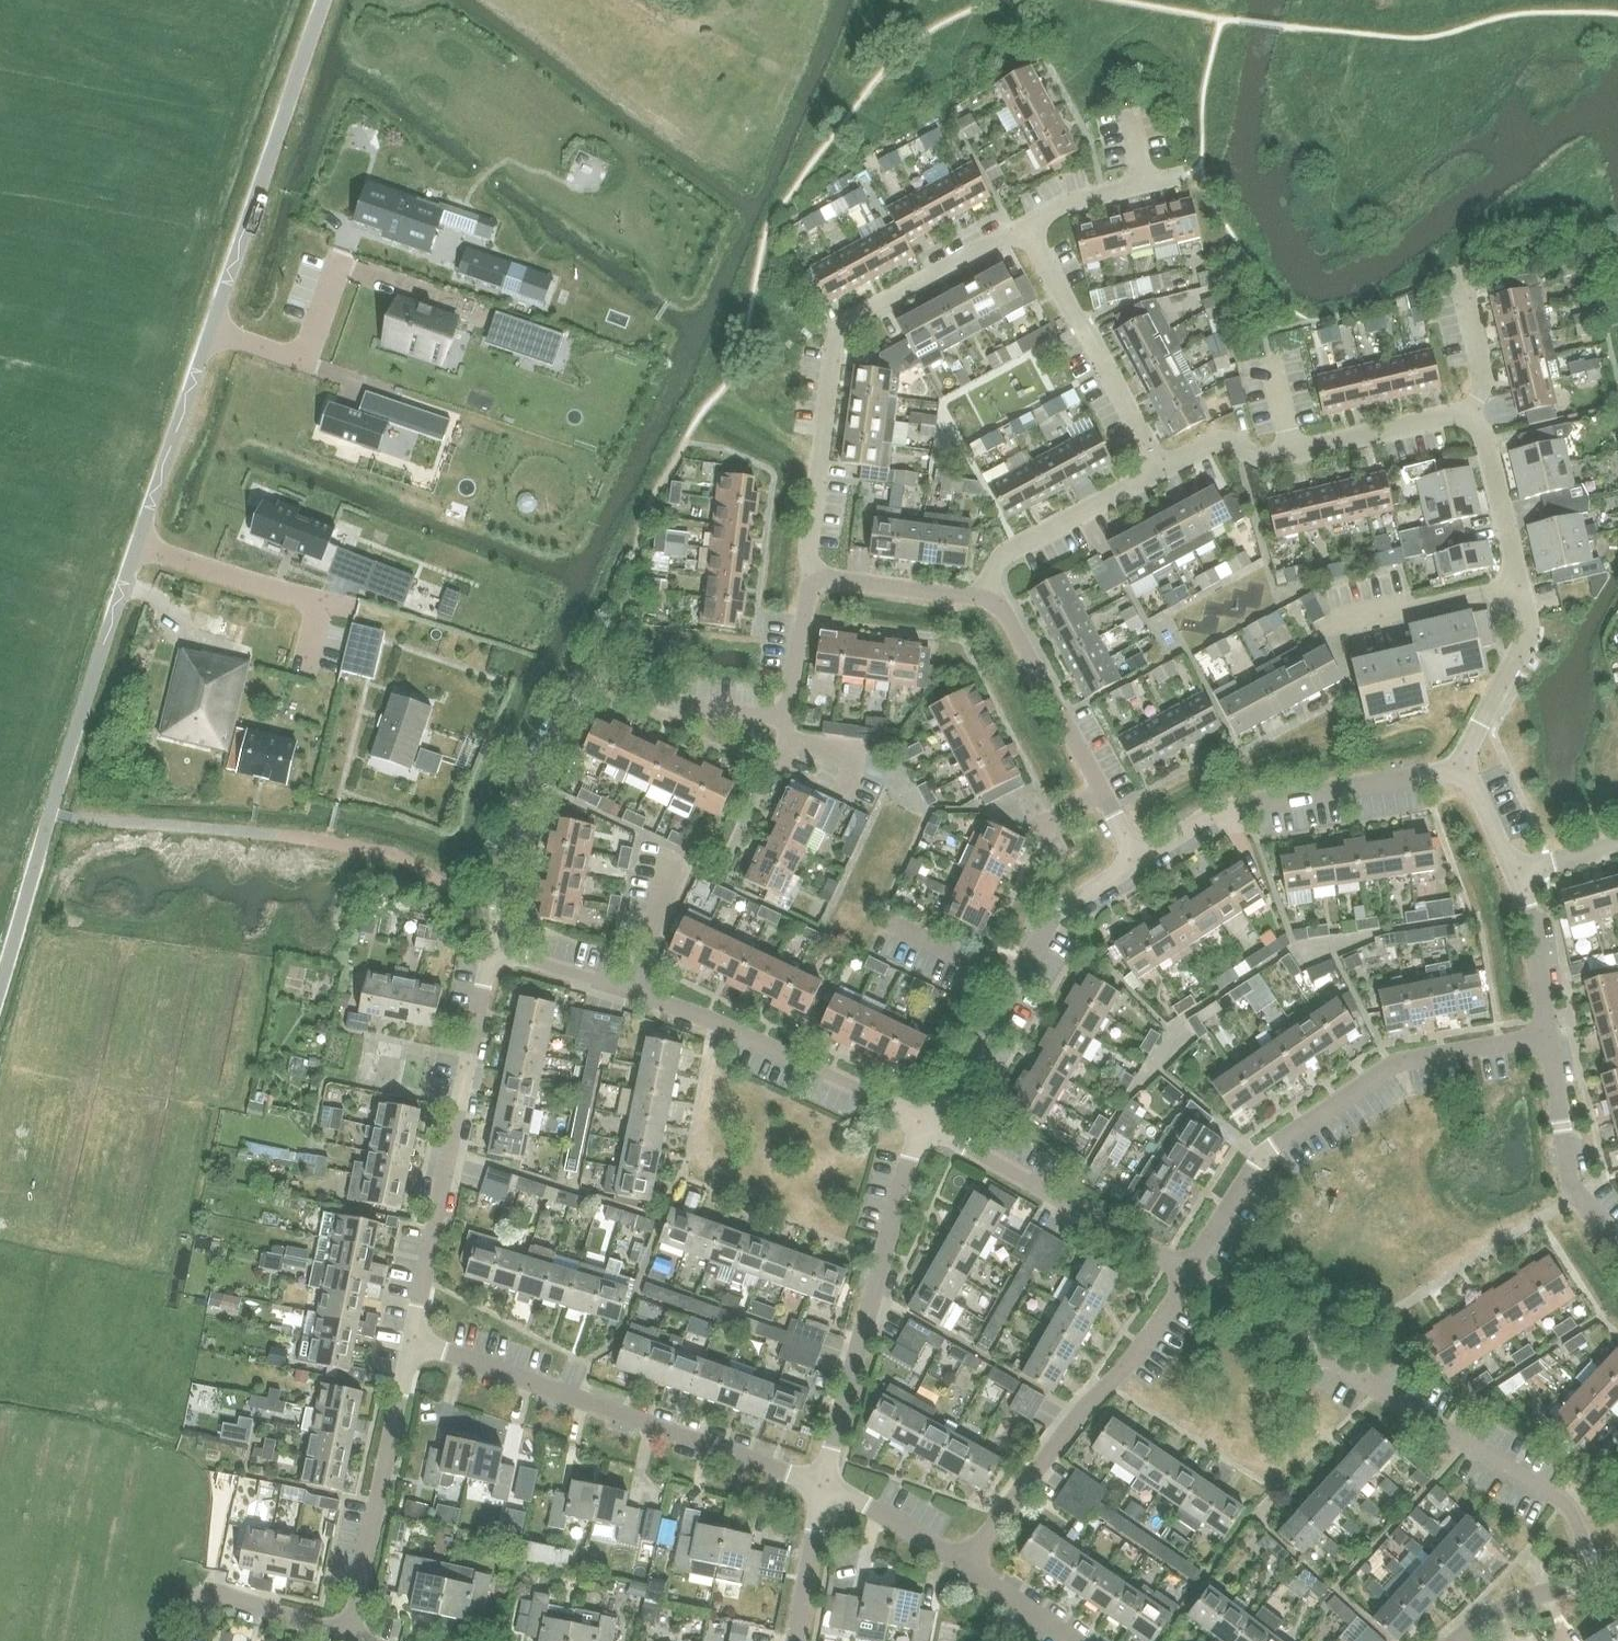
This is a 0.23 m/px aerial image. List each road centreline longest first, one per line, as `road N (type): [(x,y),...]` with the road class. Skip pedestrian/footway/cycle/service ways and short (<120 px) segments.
road 1 (unclassified): [(0,987),(138,546),(323,0)]
road 2 (residential): [(492,951),(520,816),(586,679),(606,675),(685,706),(782,715)]
road 3 (residential): [(930,1126),(706,1018),(492,951)]
road 4 (residential): [(817,576),(808,549),(841,326),(1025,225)]
road 5 (residential): [(1190,1273),(1263,1155),(1382,1072),(1409,1060),(1549,1038)]
road 6 (residential): [(823,1485),(414,1342)]
road 7 (residential): [(414,1342),(492,951)]
road 8 (residential): [(823,1485),(912,1156),(930,1126)]
road 9 (residential): [(964,1565),(1074,1422),(1126,1368),(1190,1273)]
road 10 (residential): [(930,1126),(1052,918),(1140,860)]
road 11 (residential): [(1140,860),(1234,807),(1456,774)]
road 12 (residential): [(1594,1580),(1574,1517),(1560,1499),(1356,1375)]
road 13 (residential): [(1159,469),(1212,445),(1270,459),(1468,417)]
road 14 (residential): [(985,598),(1020,640),(1140,860)]
road 15 (residential): [(346,1637),(414,1342)]
road 16 (residential): [(1190,1273),(930,1126)]
road 17 (residential): [(1356,1375),(1401,1308),(1577,1195)]
road 18 (residential): [(1159,469),(1025,225)]
road 19 (residential): [(985,598),(1003,556),(1159,469)]
road 20 (residential): [(1456,774),(1526,637),(1520,585)]
road 21 (residential): [(1520,585),(1326,630)]
road 22 (residential): [(191,1640),(199,1602),(217,1593),(346,1637)]
road 23 (residential): [(1025,225),(1080,199),(1202,171)]
road 24 (residential): [(1520,585),(1486,440),(1468,417)]
road 25 (residential): [(817,576),(985,598)]
road 26 (residential): [(1549,1038),(1516,872)]
road 27 (residential): [(964,1565),(823,1485)]
road 28 (residential): [(1577,1195),(1565,1167),(1549,1038)]
road 29 (residential): [(795,1640),(823,1485)]
road 30 (residential): [(1457,1640),(1510,1605),(1594,1580)]
road 31 (residential): [(782,715),(817,576)]
road 32 (residential): [(1468,417),(1484,380),(1462,284)]
road 33 (residential): [(1076,1640),(964,1565)]

